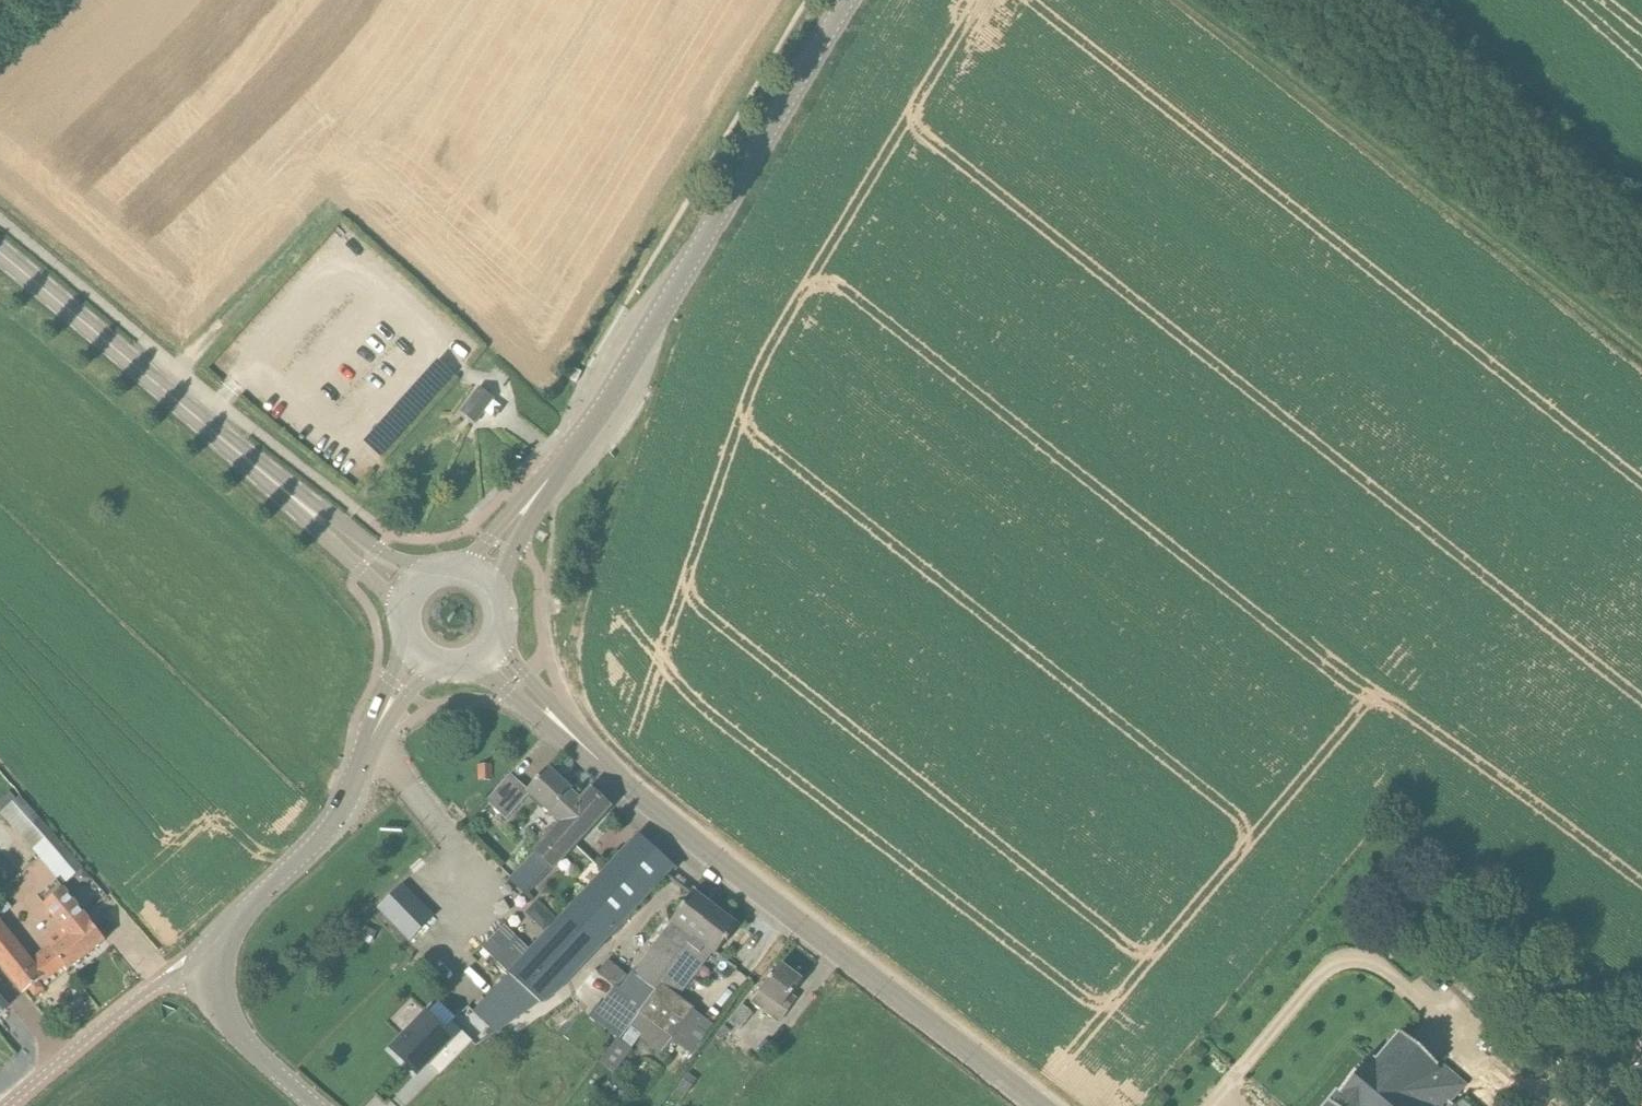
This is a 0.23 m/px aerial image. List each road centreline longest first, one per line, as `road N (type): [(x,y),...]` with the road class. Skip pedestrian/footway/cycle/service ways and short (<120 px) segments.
road 1 (residential): [(1041,1105),(696,843),(488,653)]
road 2 (tertiary): [(477,575),(602,409),(846,0)]
road 3 (track): [(1185,0),(1641,352)]
road 4 (tertiary): [(409,594),(0,252)]
road 5 (tertiary): [(207,969),(228,929),(333,823),(419,654)]
road 6 (tertiary): [(8,1105),(150,991),(207,969)]
road 7 (tertiary): [(315,1105),(232,1027),(207,969)]

